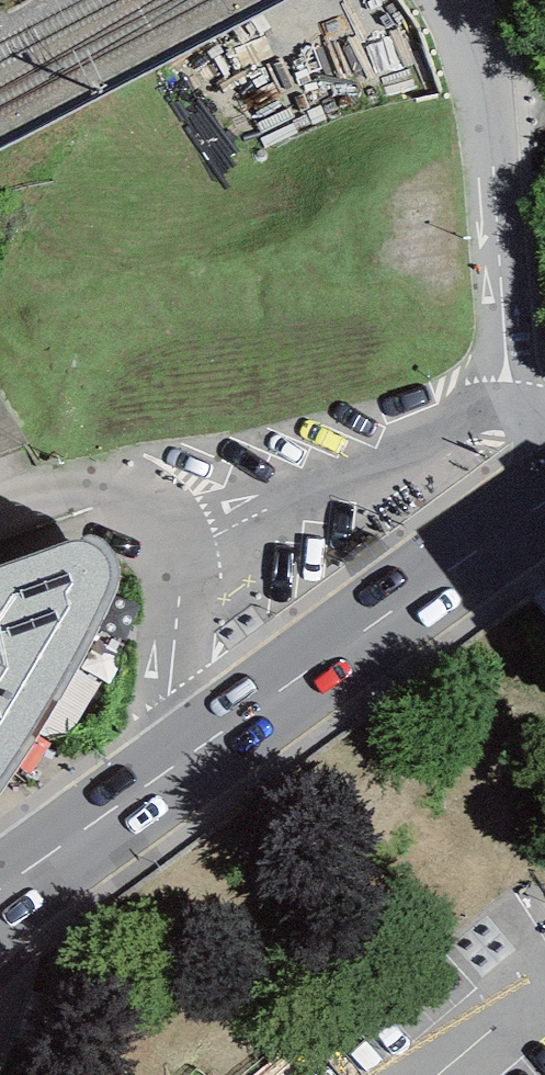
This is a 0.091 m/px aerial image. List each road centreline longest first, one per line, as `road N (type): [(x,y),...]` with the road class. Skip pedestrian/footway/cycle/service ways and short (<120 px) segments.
road 1 (primary): [(544,503),(162,775)]
road 2 (residential): [(511,406),(494,132),(462,0)]
road 3 (residential): [(511,406),(148,534)]
road 4 (residential): [(162,775),(174,597),(148,534)]
road 5 (primary): [(162,775),(0,894)]
road 6 (residential): [(148,534),(54,490),(0,491)]

